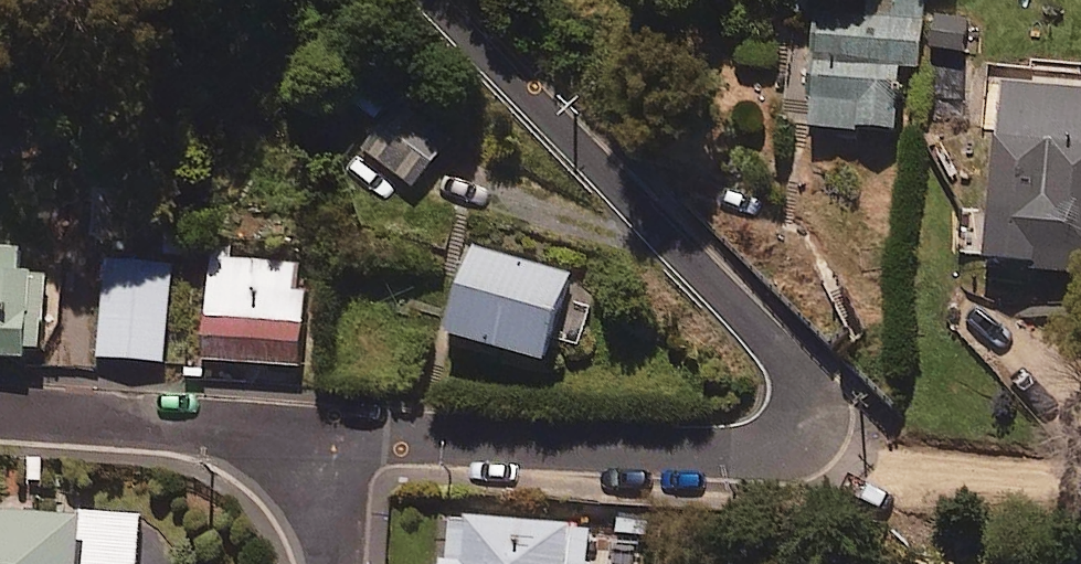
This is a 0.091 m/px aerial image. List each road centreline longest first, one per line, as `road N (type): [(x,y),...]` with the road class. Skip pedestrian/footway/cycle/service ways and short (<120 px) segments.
road 1 (residential): [(324,441),(708,452),(784,442),(809,391),(438,0)]
road 2 (residential): [(0,411),(324,441)]
road 3 (residential): [(317,563),(324,441)]

